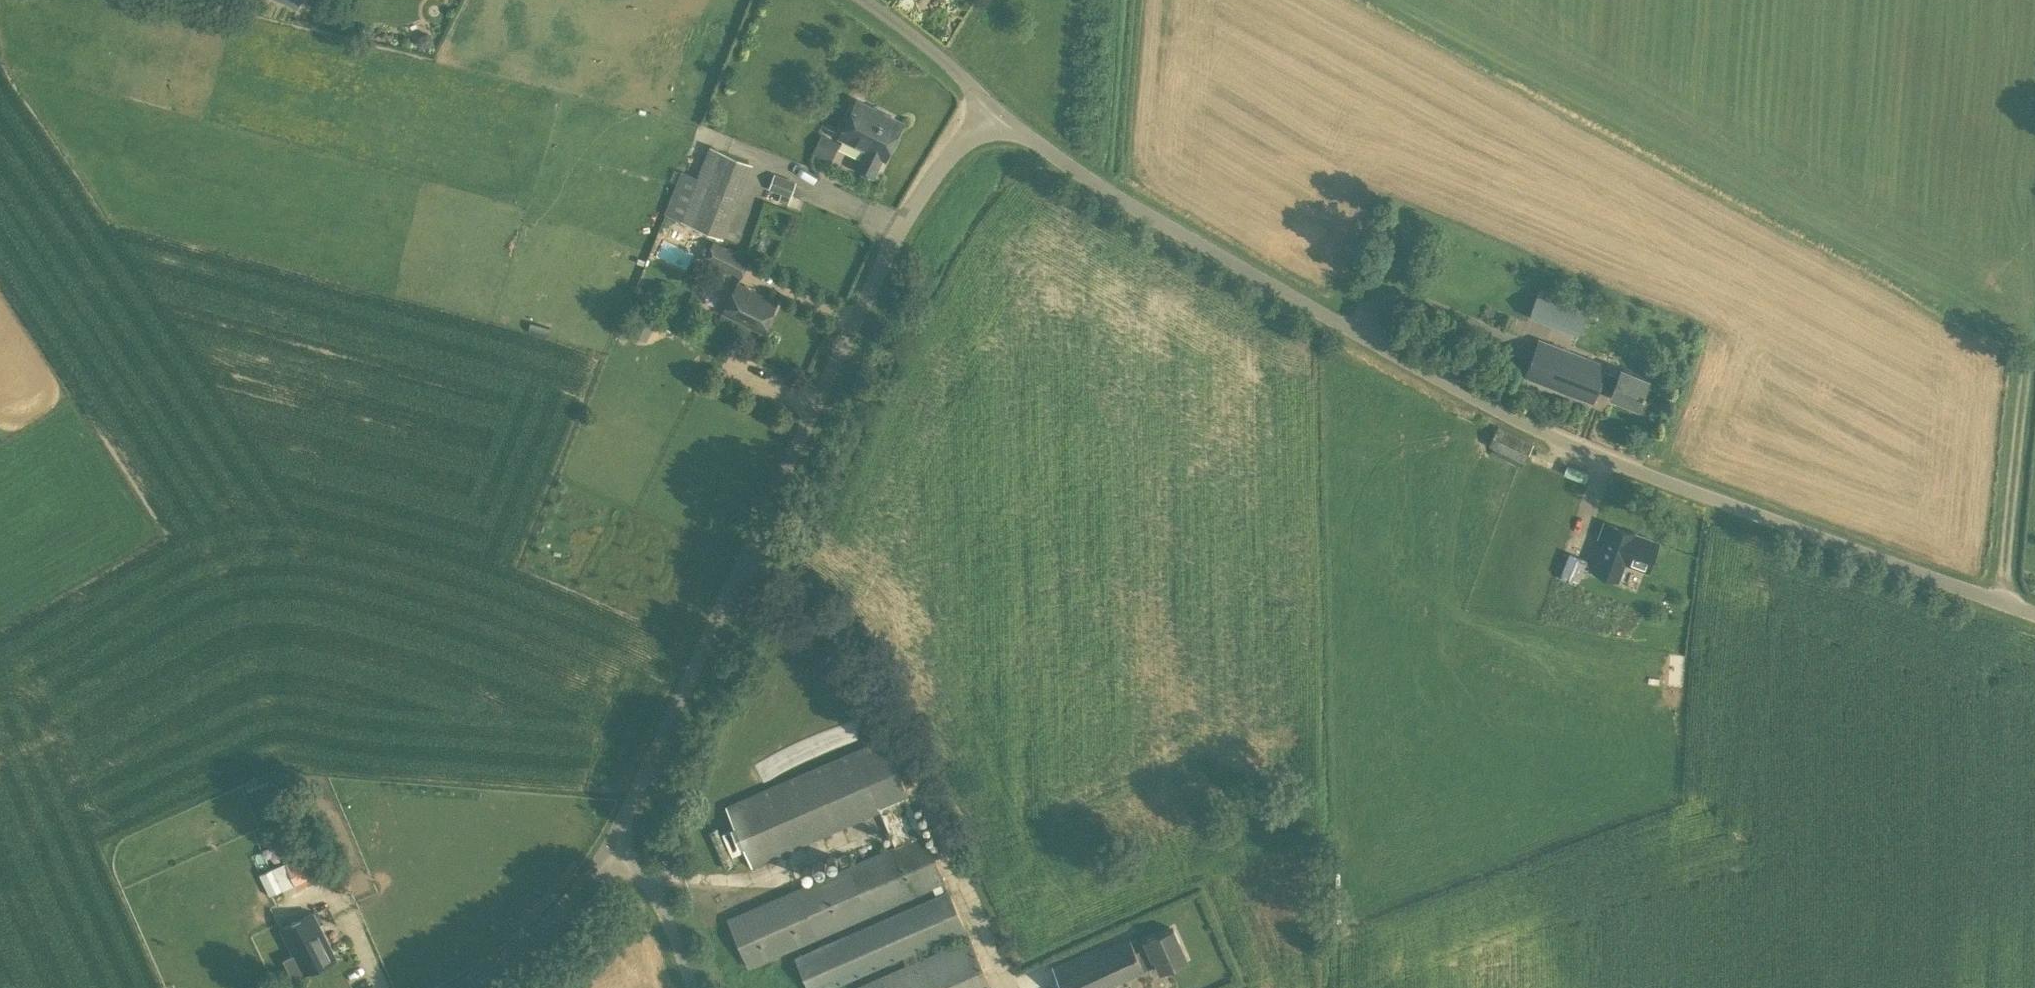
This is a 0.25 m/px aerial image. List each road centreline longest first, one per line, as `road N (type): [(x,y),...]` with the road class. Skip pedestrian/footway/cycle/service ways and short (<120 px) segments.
road 1 (unclassified): [(2034,614),(1531,429),(1138,209),(995,107)]
road 2 (unclassified): [(615,847),(900,219),(995,107)]
road 3 (unclassified): [(465,987),(567,907),(615,847)]
road 4 (unclassified): [(995,107),(865,0)]
road 5 (unclassified): [(691,987),(654,887),(615,847)]

